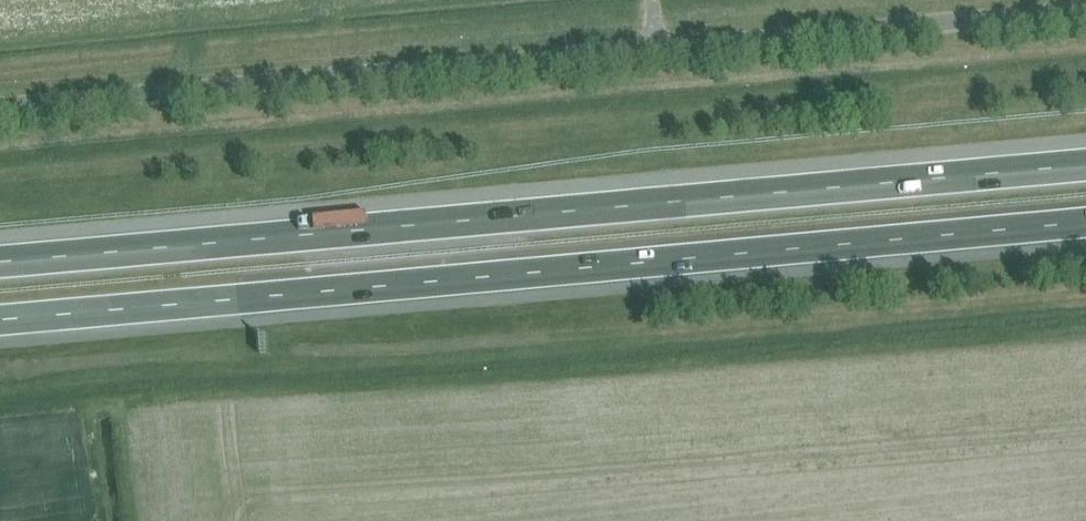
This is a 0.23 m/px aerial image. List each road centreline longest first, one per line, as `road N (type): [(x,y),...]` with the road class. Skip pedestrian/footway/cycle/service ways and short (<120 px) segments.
road 1 (motorway): [(1085,165),(0,262)]
road 2 (motorway): [(0,321),(1085,225)]
road 3 (unclassified): [(0,102),(1085,6)]

